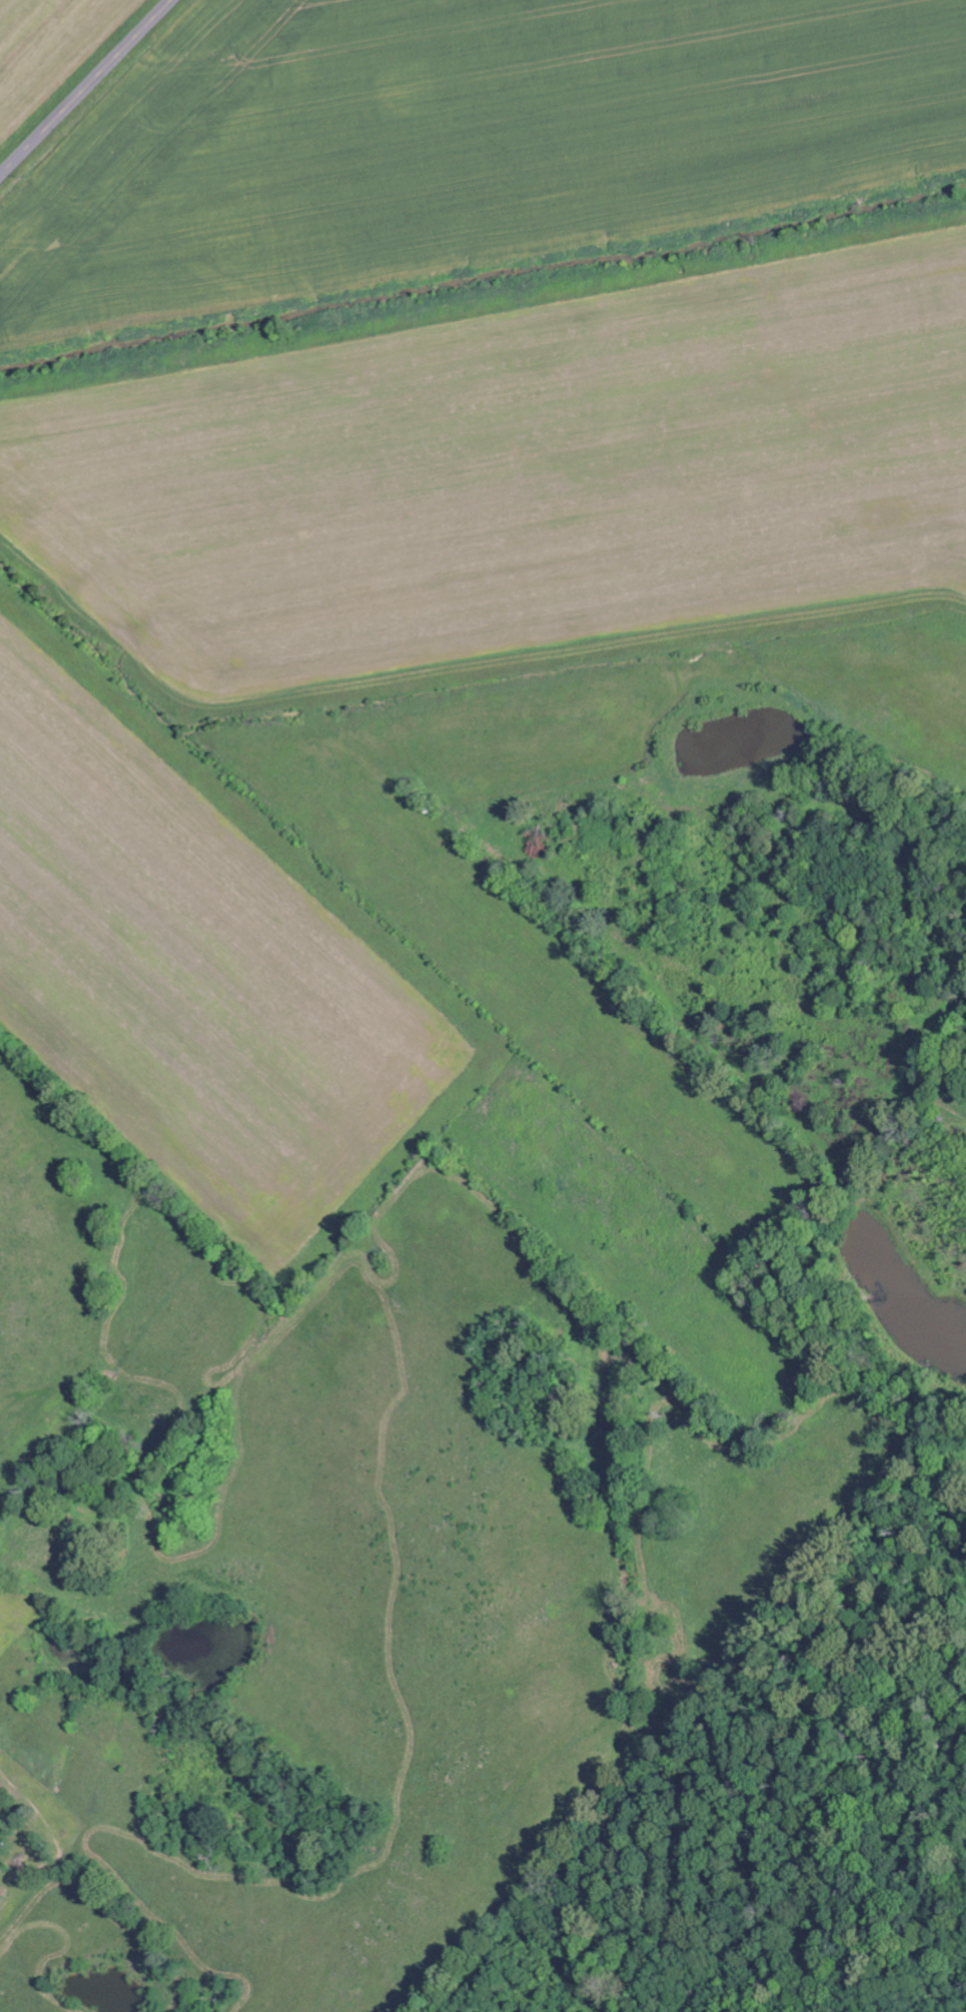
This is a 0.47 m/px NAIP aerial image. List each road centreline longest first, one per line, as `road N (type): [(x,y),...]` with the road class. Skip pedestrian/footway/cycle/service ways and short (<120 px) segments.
road 1 (secondary): [(0,177),(173,0)]

